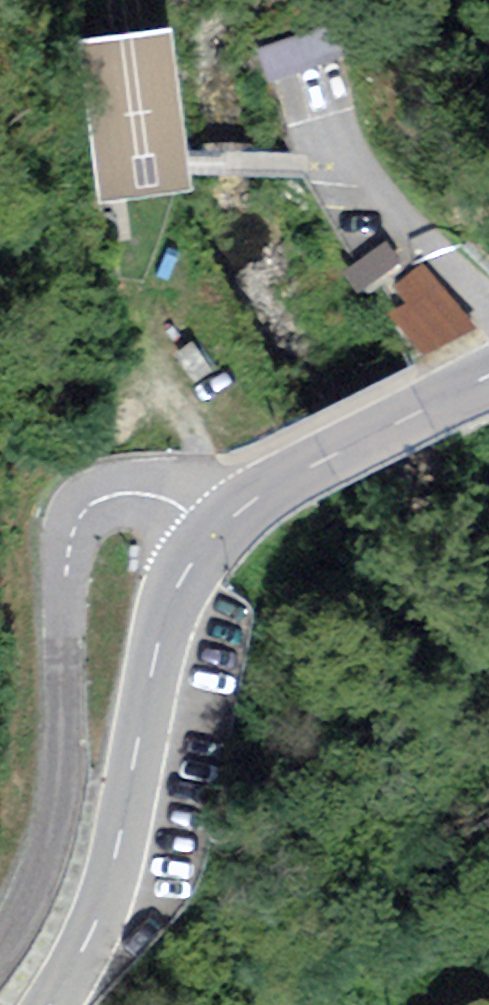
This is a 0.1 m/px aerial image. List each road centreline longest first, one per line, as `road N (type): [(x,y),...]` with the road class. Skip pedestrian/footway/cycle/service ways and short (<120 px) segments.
road 1 (unclassified): [(216,536),(141,490),(101,501),(74,530),(60,623),(66,764),(47,861),(0,957)]
road 2 (secondary): [(216,536),(173,603),(105,895),(50,1004)]
road 3 (secondary): [(488,379),(262,496),(216,536)]
road 4 (track): [(188,165),(354,172)]

